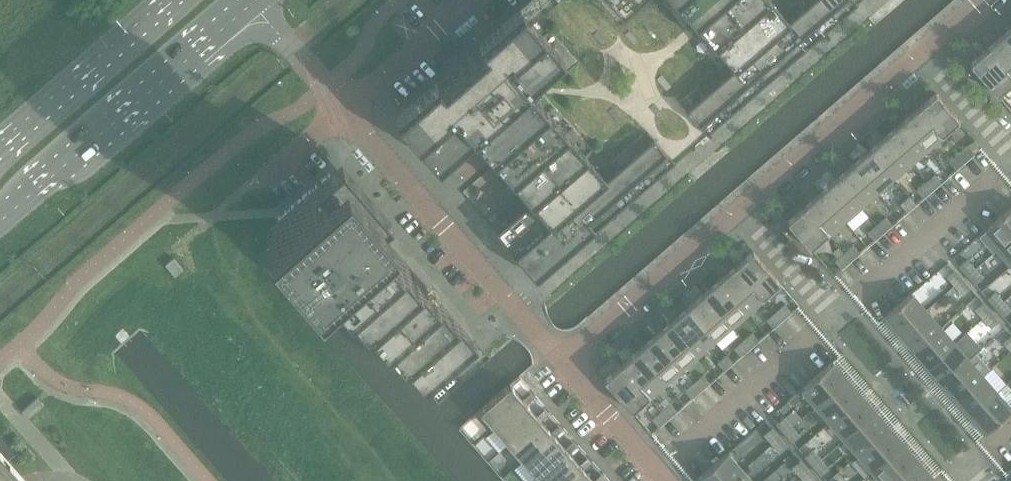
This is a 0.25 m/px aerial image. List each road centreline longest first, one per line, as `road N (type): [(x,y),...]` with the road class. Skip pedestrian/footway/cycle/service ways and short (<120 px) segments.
road 1 (residential): [(344,110),(564,366)]
road 2 (secondary): [(0,213),(245,0)]
road 3 (residential): [(924,43),(741,205)]
road 4 (residential): [(741,205),(564,366)]
road 5 (secondary): [(178,0),(0,159)]
road 6 (residential): [(344,110),(471,0)]
road 7 (residential): [(564,366),(663,480)]
road 8 (residential): [(249,0),(344,110)]
road 9 (residential): [(741,205),(836,314)]
road 10 (residential): [(924,43),(1010,143)]

